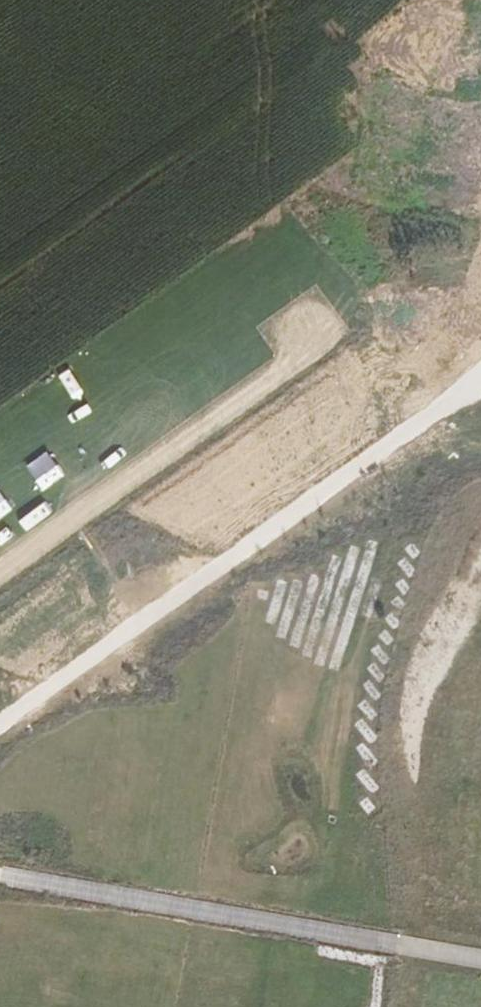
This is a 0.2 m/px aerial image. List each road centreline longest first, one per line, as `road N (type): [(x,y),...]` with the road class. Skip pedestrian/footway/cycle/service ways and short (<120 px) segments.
road 1 (track): [(0,726),(480,382)]
road 2 (track): [(0,570),(329,332)]

